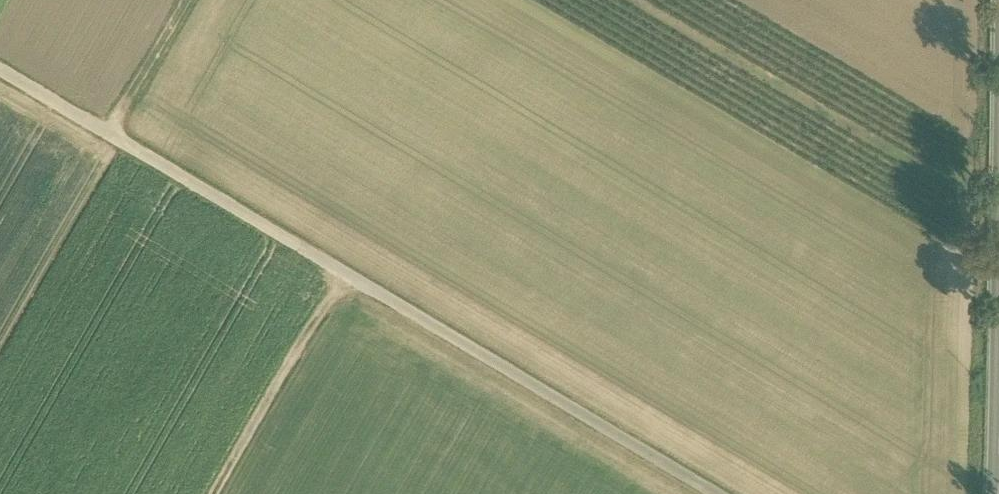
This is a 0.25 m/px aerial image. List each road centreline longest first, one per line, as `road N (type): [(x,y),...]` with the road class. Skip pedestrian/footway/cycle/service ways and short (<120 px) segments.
road 1 (track): [(718,493),(0,69)]
road 2 (track): [(344,272),(216,493)]
road 3 (track): [(185,0),(107,132)]

